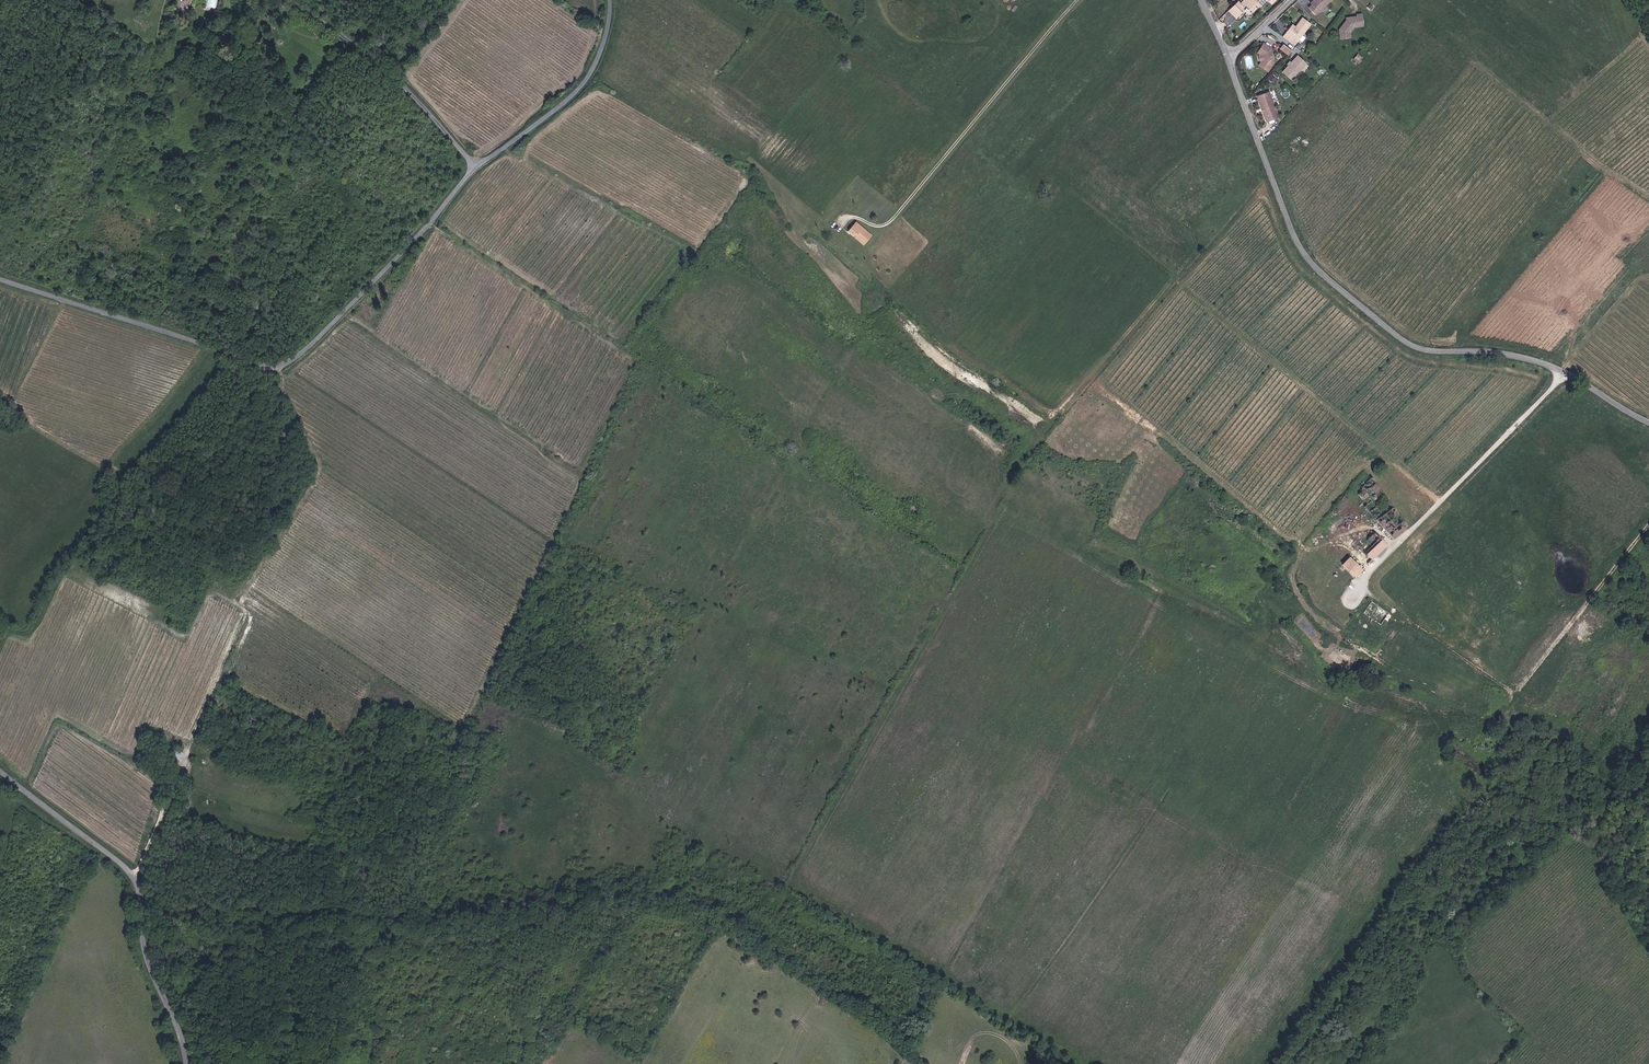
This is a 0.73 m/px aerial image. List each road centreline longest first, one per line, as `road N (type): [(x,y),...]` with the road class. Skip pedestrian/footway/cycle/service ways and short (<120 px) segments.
road 1 (unclassified): [(1648,422),(1543,362),(1485,349),(1417,348),(1363,310),(1297,246),(1228,57)]
road 2 (unclassified): [(0,278),(276,366),(297,357),(348,309),(480,164)]
road 3 (unclassified): [(0,771),(131,875),(152,971),(186,1063)]
road 4 (unclassified): [(480,164),(378,59),(291,0)]
road 5 (unclassified): [(480,164),(578,93),(599,61),(611,0)]

